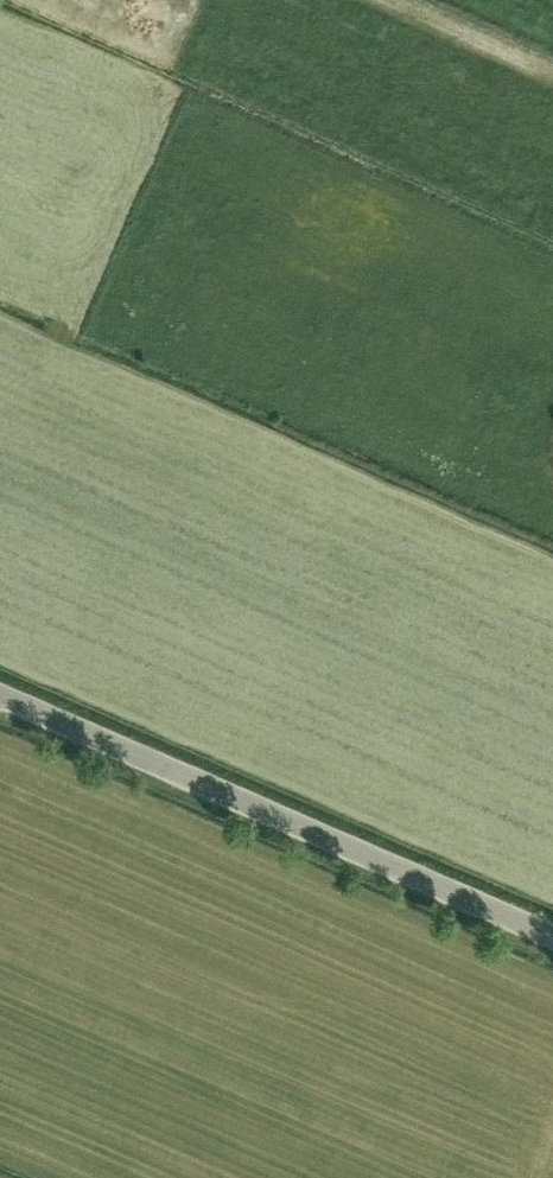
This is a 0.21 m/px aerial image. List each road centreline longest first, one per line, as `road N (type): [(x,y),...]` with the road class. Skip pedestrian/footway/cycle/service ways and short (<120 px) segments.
road 1 (tertiary): [(552,937),(0,698)]

